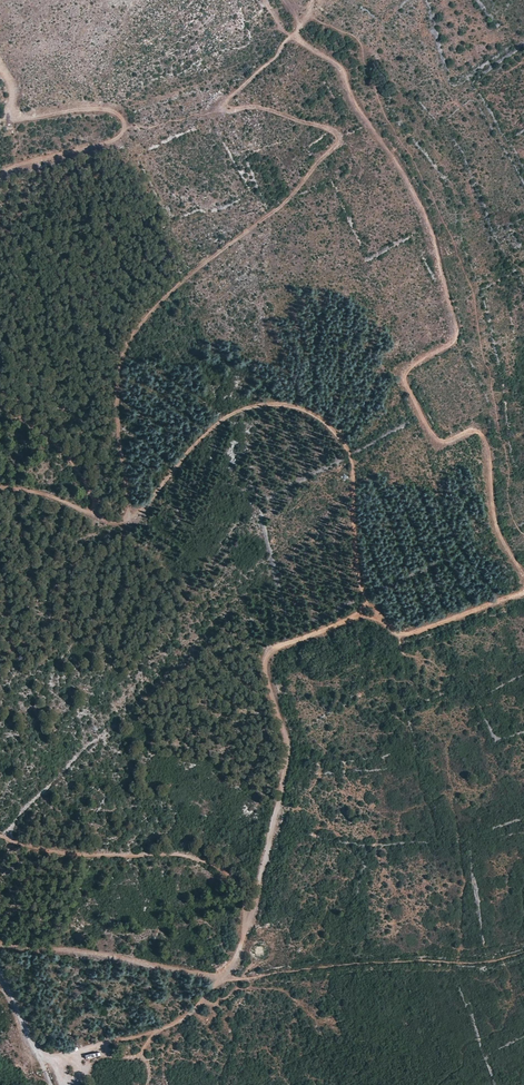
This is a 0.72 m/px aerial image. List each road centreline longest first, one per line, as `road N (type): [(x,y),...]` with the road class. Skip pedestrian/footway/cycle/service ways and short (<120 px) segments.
road 1 (track): [(0,487),(97,518),(130,516),(117,414),(126,345),(158,304),(288,201),(339,143),(325,127),(258,107),(225,107),(276,56),(312,1)]
road 2 (track): [(523,590),(408,633),(371,616),(281,644),(264,672),(288,746),(286,764),(256,900),(226,971),(190,1016),(167,1028),(71,1060),(40,1061)]
road 3 (track): [(265,0),(281,27),(344,68),(354,102),(415,196),(453,329),(407,381),(429,430),(441,439),(484,442),(498,528),(523,574)]
road 4 (track): [(130,516),(221,421),(249,406),(311,411),(354,465),(359,580),(381,621)]
road 5 (track): [(0,65),(15,118),(93,108),(111,110),(124,129),(107,142),(0,173)]
road 6 (track): [(252,910),(221,873),(193,863),(83,853),(0,833)]
road 7 (track): [(222,977),(0,944)]
road 8 (track): [(0,403),(72,462),(101,519)]
road 9 (unclassified): [(49,1084),(0,972)]

